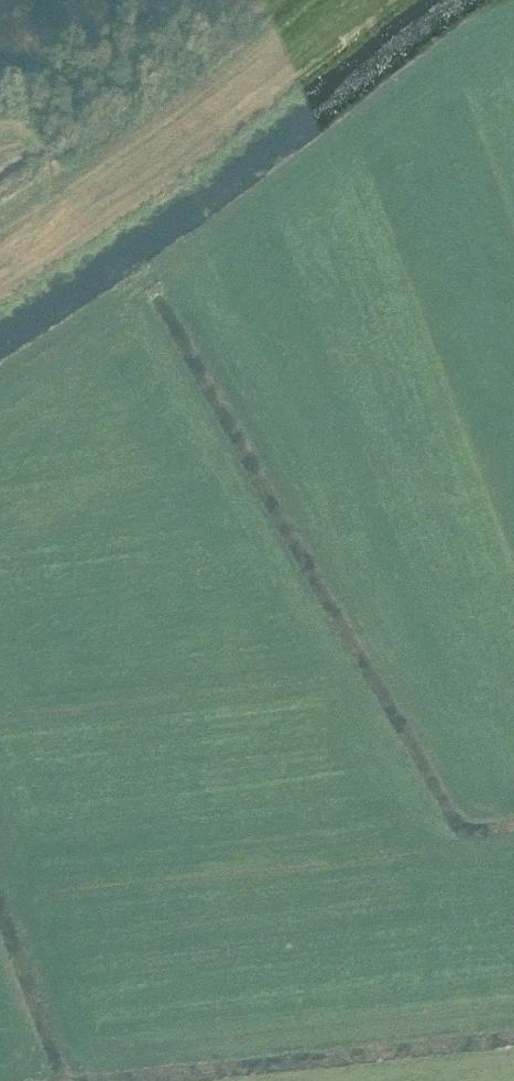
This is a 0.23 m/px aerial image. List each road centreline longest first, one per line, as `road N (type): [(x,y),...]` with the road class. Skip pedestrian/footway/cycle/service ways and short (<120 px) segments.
road 1 (track): [(0,235),(195,103),(317,0)]

